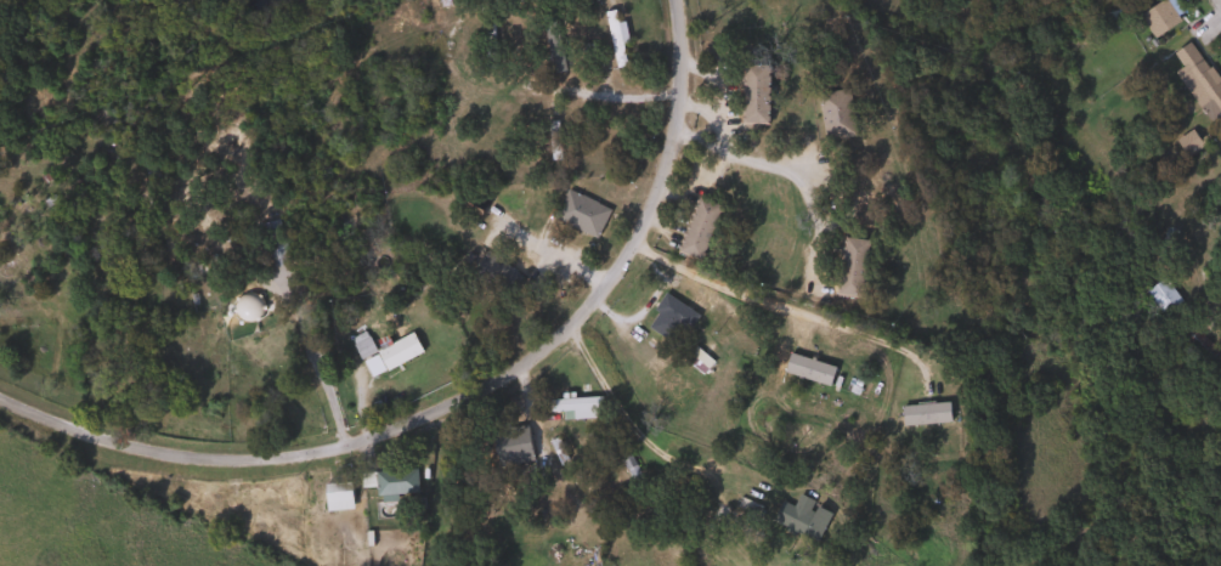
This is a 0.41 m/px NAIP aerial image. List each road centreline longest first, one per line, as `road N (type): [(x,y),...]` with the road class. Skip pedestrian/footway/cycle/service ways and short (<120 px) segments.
road 1 (residential): [(671,0),(674,97),(656,189),(592,299),(504,374),(362,440),(251,460),(115,445),(0,403)]

